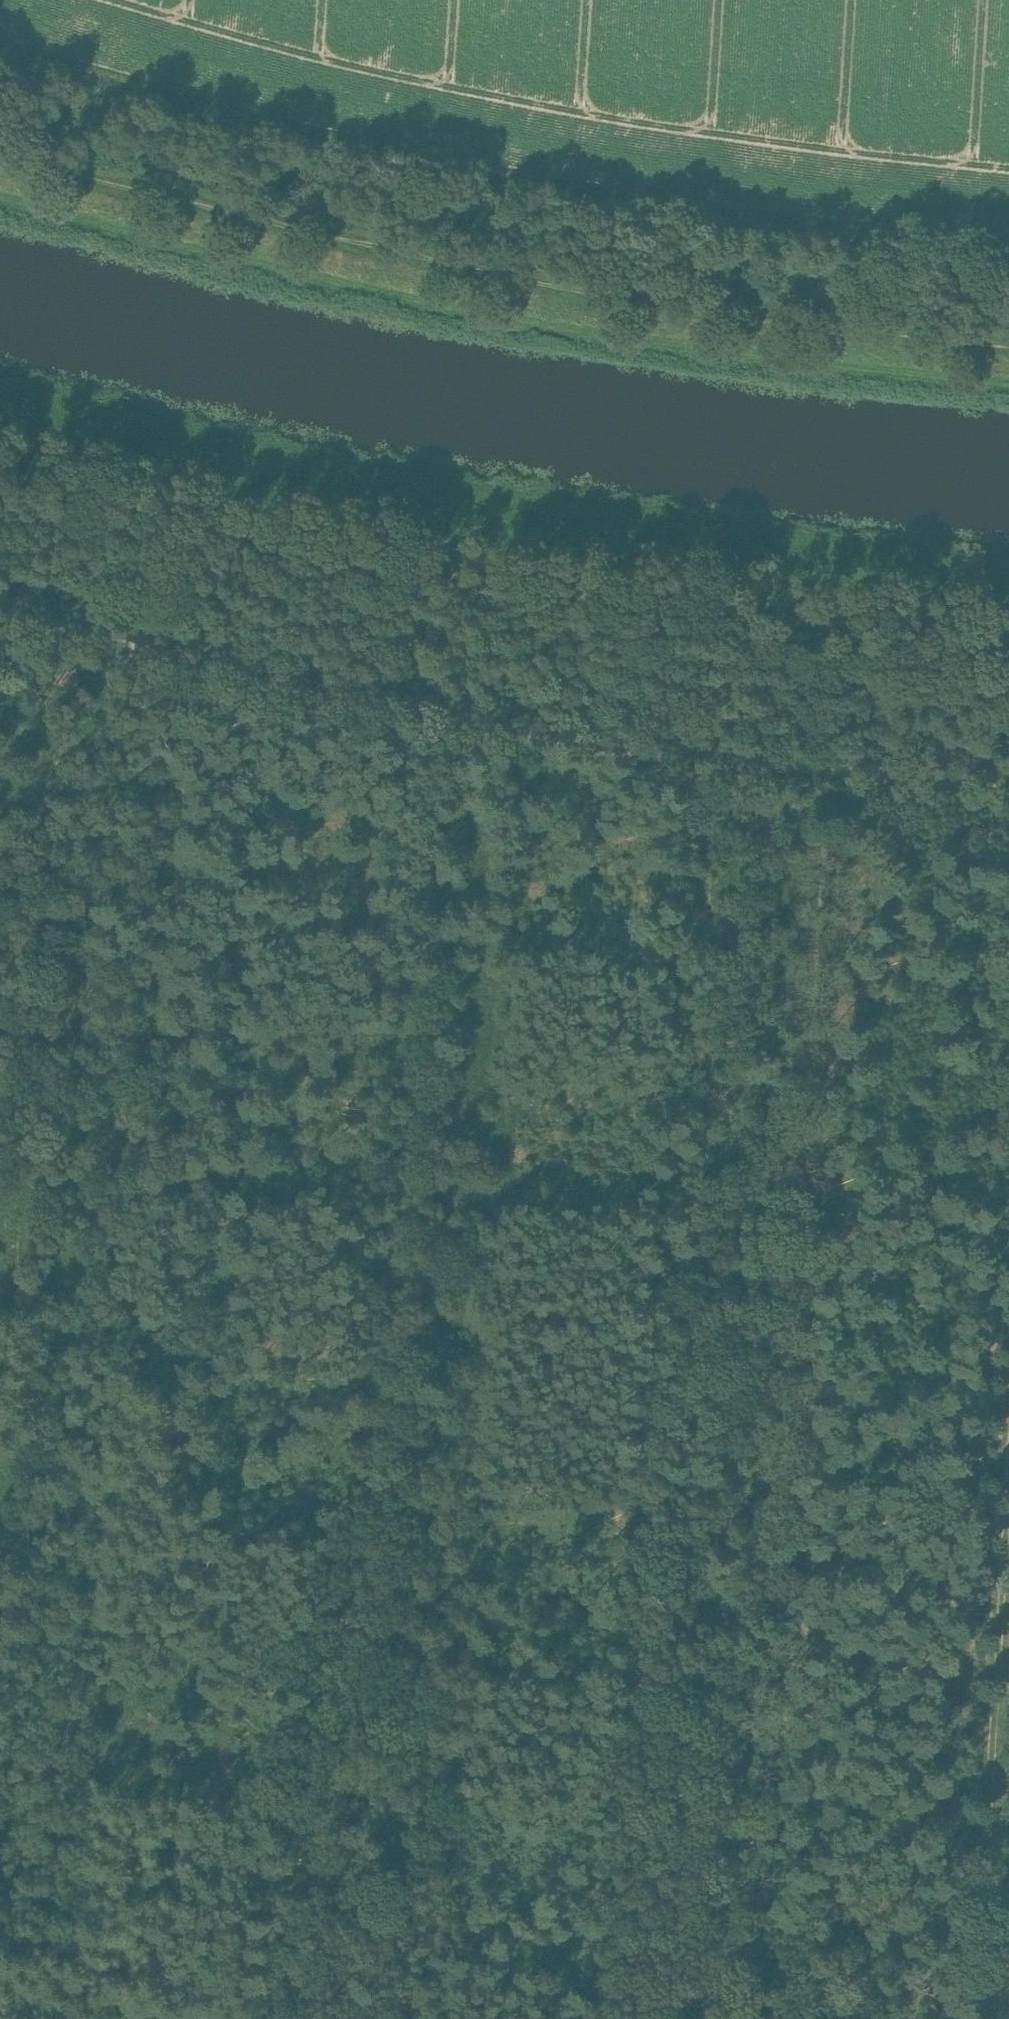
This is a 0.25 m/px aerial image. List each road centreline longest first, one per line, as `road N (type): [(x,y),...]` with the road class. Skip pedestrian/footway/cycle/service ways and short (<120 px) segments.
road 1 (track): [(0,135),(446,251),(640,289),(1008,336)]
road 2 (track): [(0,602),(267,670),(571,733),(1008,786)]
road 3 (track): [(961,2018),(1008,1427)]

